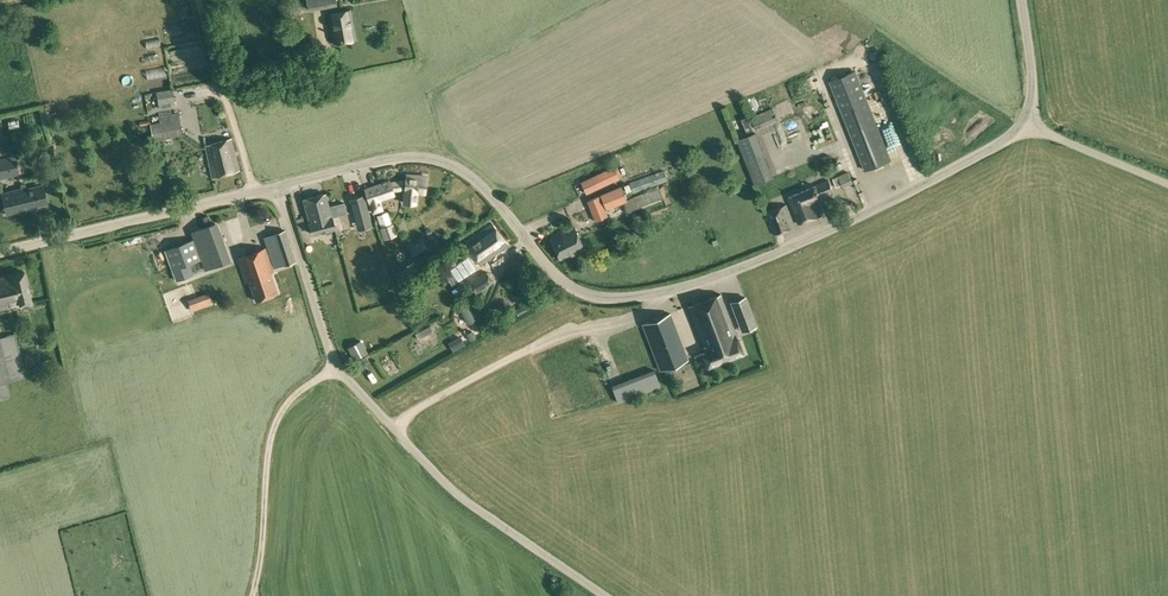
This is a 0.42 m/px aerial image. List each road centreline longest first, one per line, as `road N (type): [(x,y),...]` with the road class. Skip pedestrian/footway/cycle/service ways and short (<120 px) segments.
road 1 (unclassified): [(278,186),(430,156),(474,178),(554,275),(593,295),(640,296),(778,254),(985,152),(1021,125)]
road 2 (unclassified): [(604,595),(440,479),(351,383),(328,345),(278,186)]
road 3 (unclassified): [(0,253),(278,186)]
road 4 (track): [(197,0),(254,192)]
road 5 (unclassified): [(1167,185),(1021,125)]
road 6 (unclassified): [(1021,125),(1033,86),(1022,0)]

